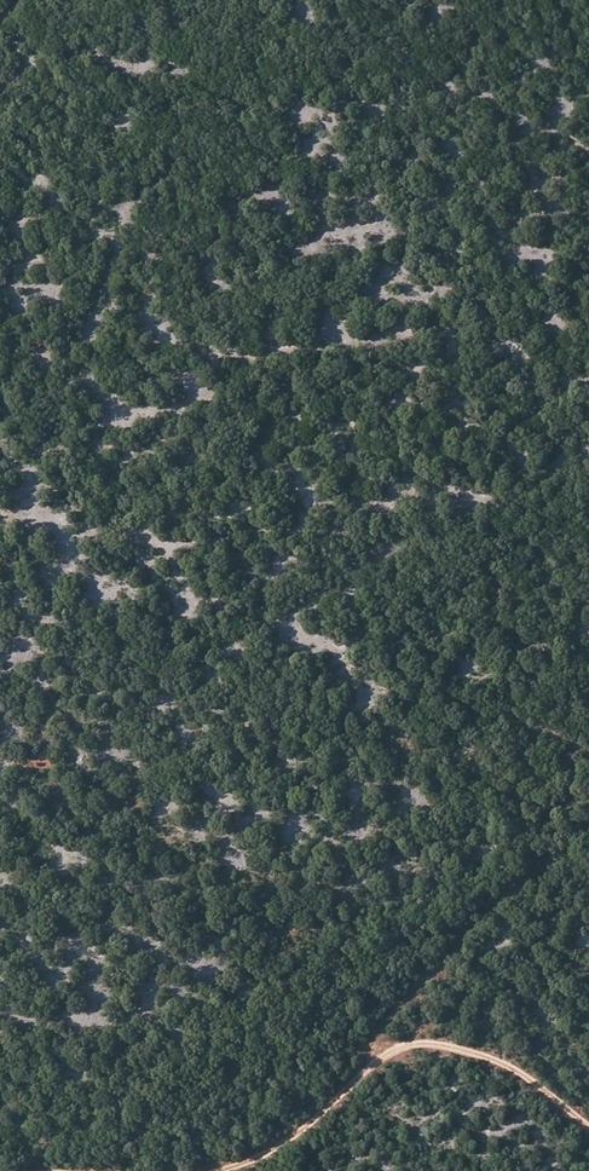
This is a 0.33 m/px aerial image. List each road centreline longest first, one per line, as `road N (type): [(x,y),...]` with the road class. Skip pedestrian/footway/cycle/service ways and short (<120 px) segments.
road 1 (track): [(218,1170),(303,1130),(389,1053),(420,1042),(479,1053),(547,1090),(588,1126)]

